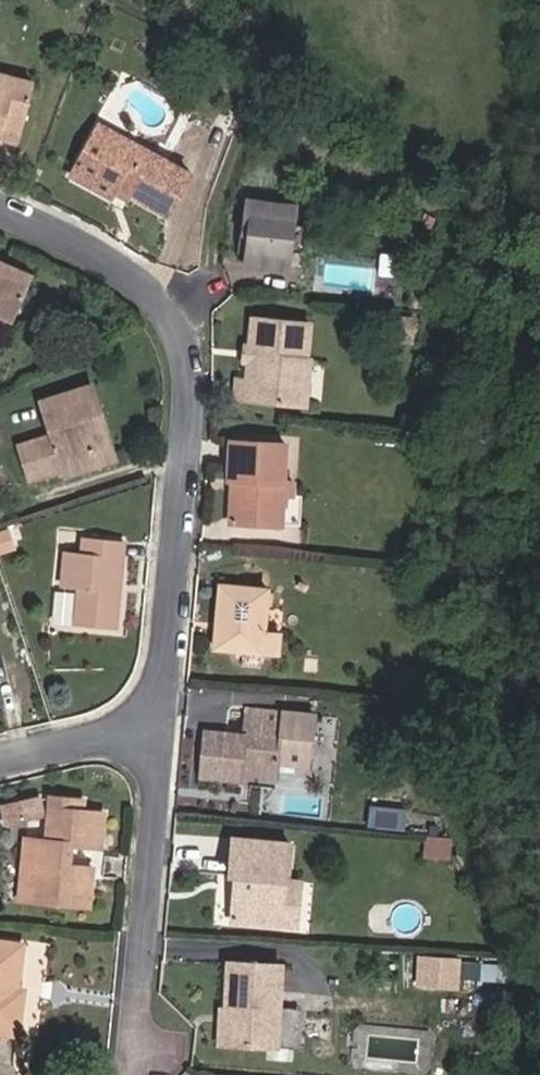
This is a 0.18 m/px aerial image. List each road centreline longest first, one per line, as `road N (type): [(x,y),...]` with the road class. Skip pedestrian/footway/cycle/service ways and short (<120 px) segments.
road 1 (residential): [(0,218),(95,259),(183,345),(162,726)]
road 2 (residential): [(162,726),(144,914)]
road 3 (residential): [(0,760),(162,726)]

